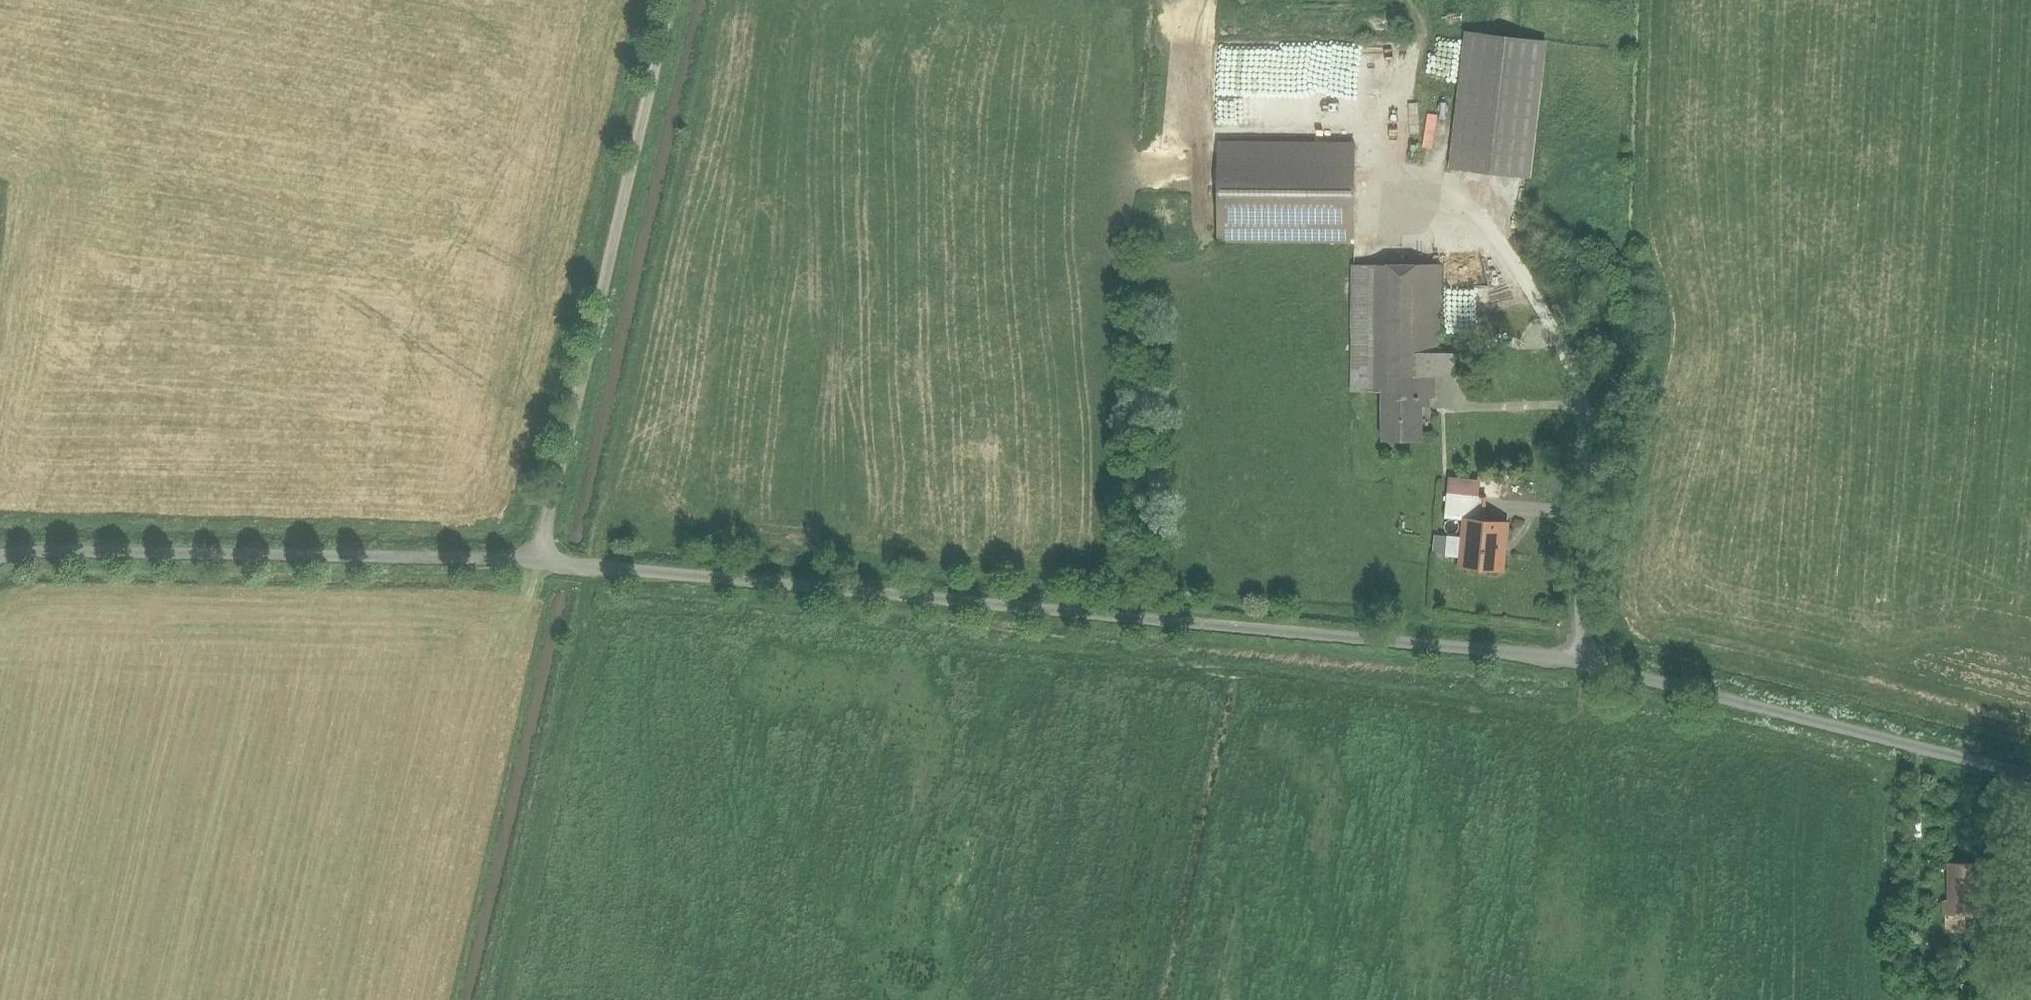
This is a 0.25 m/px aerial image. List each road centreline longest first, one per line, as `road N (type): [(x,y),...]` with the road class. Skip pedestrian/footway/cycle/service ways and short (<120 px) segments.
road 1 (unclassified): [(2030,777),(1569,660),(540,559)]
road 2 (unclassified): [(540,559),(660,0)]
road 3 (unclassified): [(0,547),(35,540),(259,541),(540,559)]

